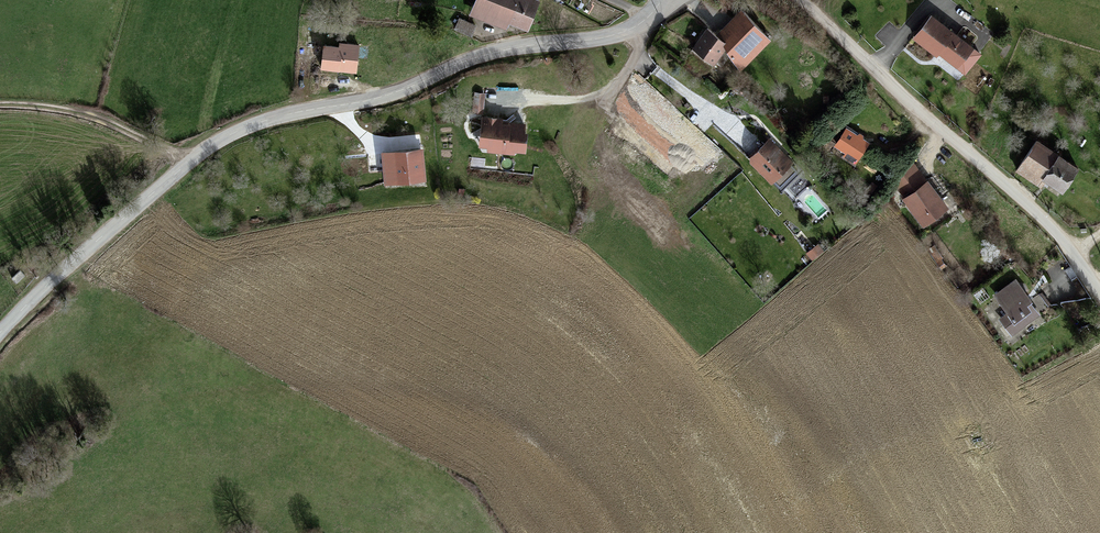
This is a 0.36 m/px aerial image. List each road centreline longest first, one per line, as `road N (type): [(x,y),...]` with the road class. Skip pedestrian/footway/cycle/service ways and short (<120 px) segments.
road 1 (tertiary): [(0,336),(186,165),(241,128),(396,92),(466,59),(634,28),(664,0)]
road 2 (unclassified): [(1099,290),(1063,237),(805,0)]
road 3 (track): [(0,105),(91,114),(186,165)]

